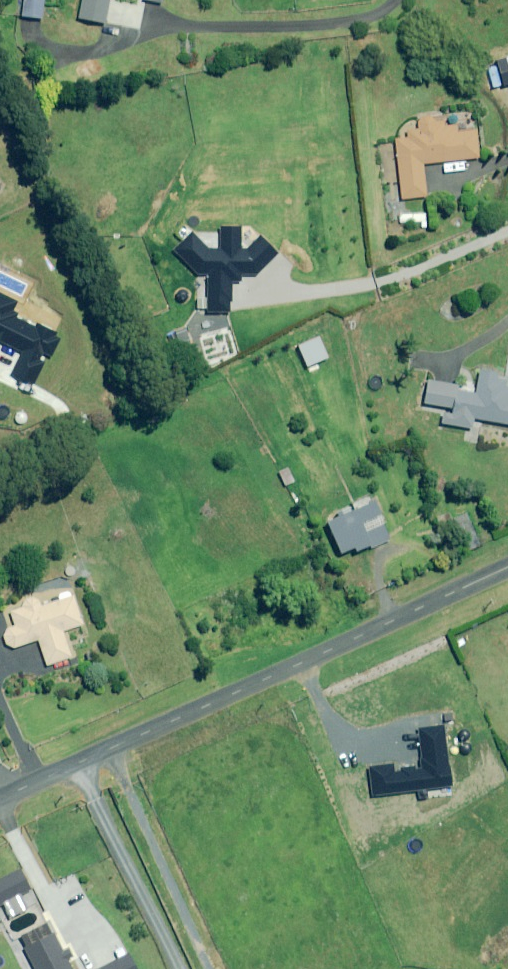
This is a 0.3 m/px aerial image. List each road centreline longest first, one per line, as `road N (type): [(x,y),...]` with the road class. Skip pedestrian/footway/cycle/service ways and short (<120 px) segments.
road 1 (unclassified): [(507,567),(6,797)]

